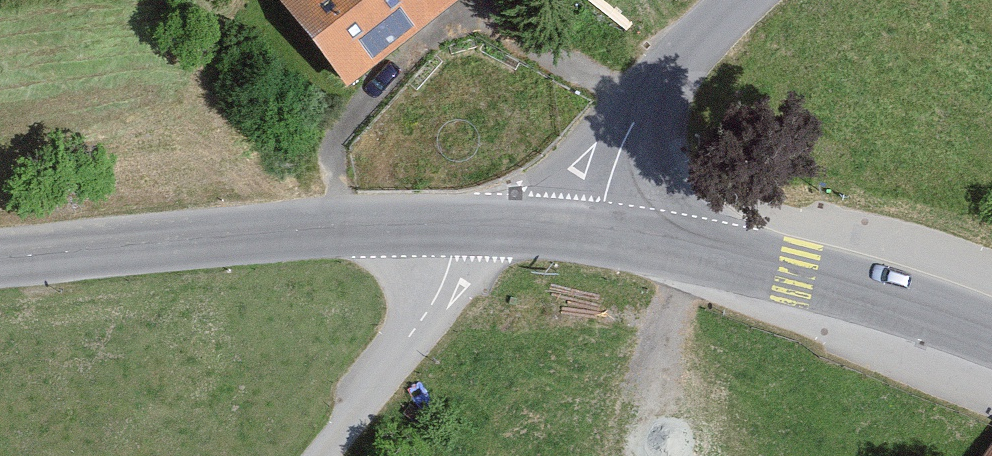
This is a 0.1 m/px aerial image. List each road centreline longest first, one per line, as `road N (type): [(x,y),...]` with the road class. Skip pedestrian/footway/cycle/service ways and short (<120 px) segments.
road 1 (tertiary): [(0,257),(443,225)]
road 2 (tertiary): [(596,235),(800,272),(991,332)]
road 3 (unclassified): [(736,0),(672,63),(630,122),(596,235)]
road 4 (residential): [(329,455),(437,289),(443,225)]
road 5 (tertiary): [(443,225),(596,235)]

